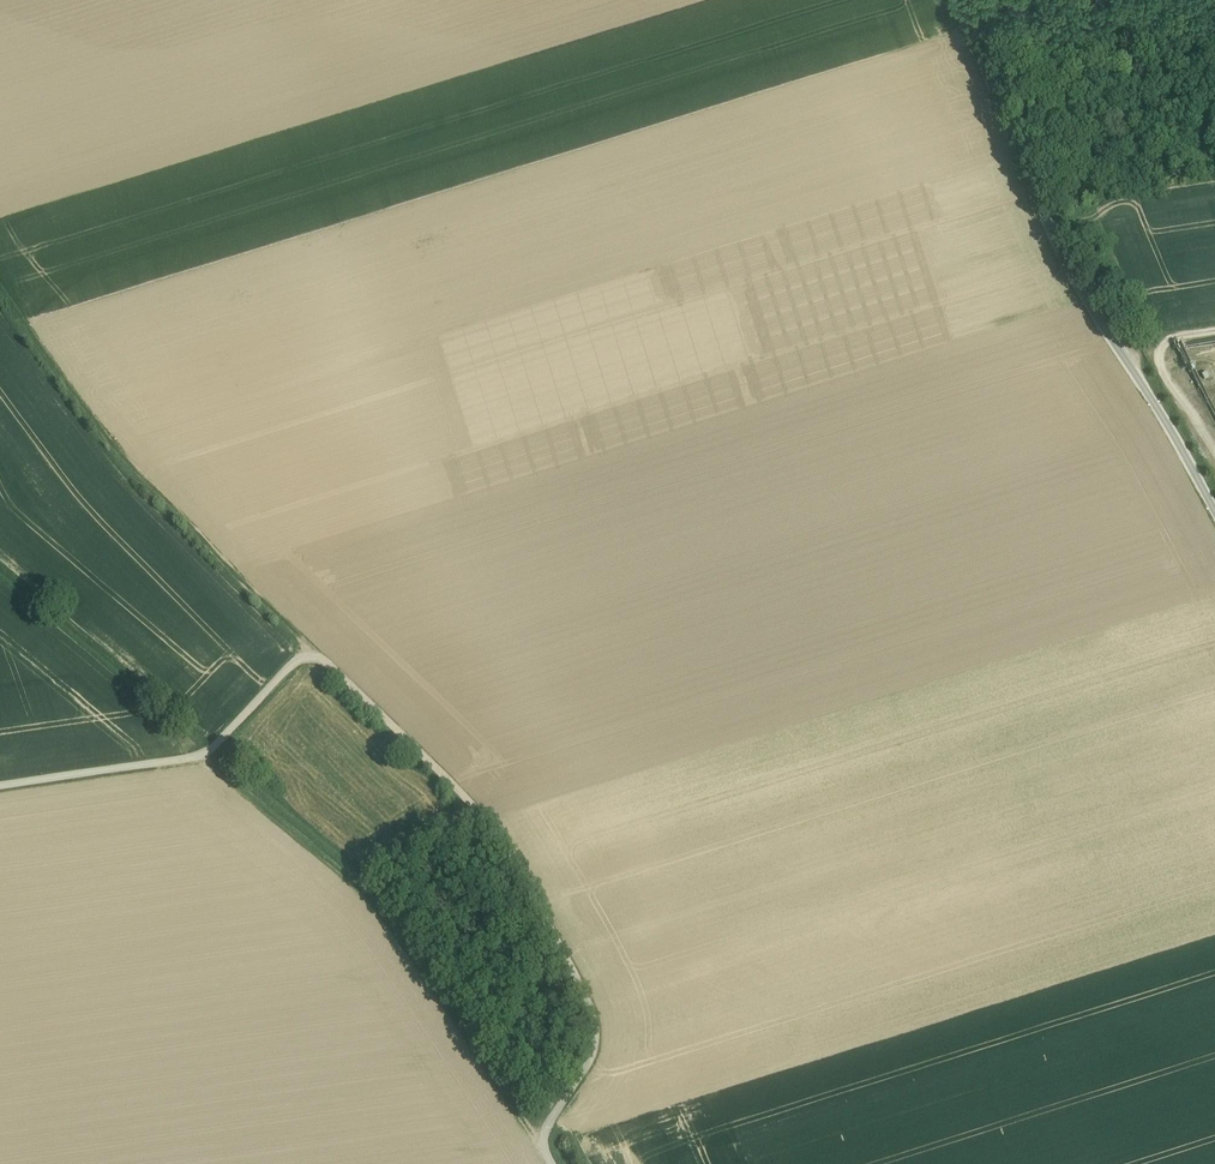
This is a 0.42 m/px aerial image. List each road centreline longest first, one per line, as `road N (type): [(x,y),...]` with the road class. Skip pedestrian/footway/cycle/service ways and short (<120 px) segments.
road 1 (track): [(317,656),(484,816),(567,954),(599,1030),(597,1052),(543,1144)]
road 2 (track): [(958,0),(1084,295),(1160,407),(1214,507)]
road 3 (track): [(205,758),(353,880),(543,1144)]
road 4 (track): [(0,295),(100,435),(317,656)]
road 5 (track): [(0,786),(205,758)]
road 6 (track): [(205,758),(299,657),(317,656)]

